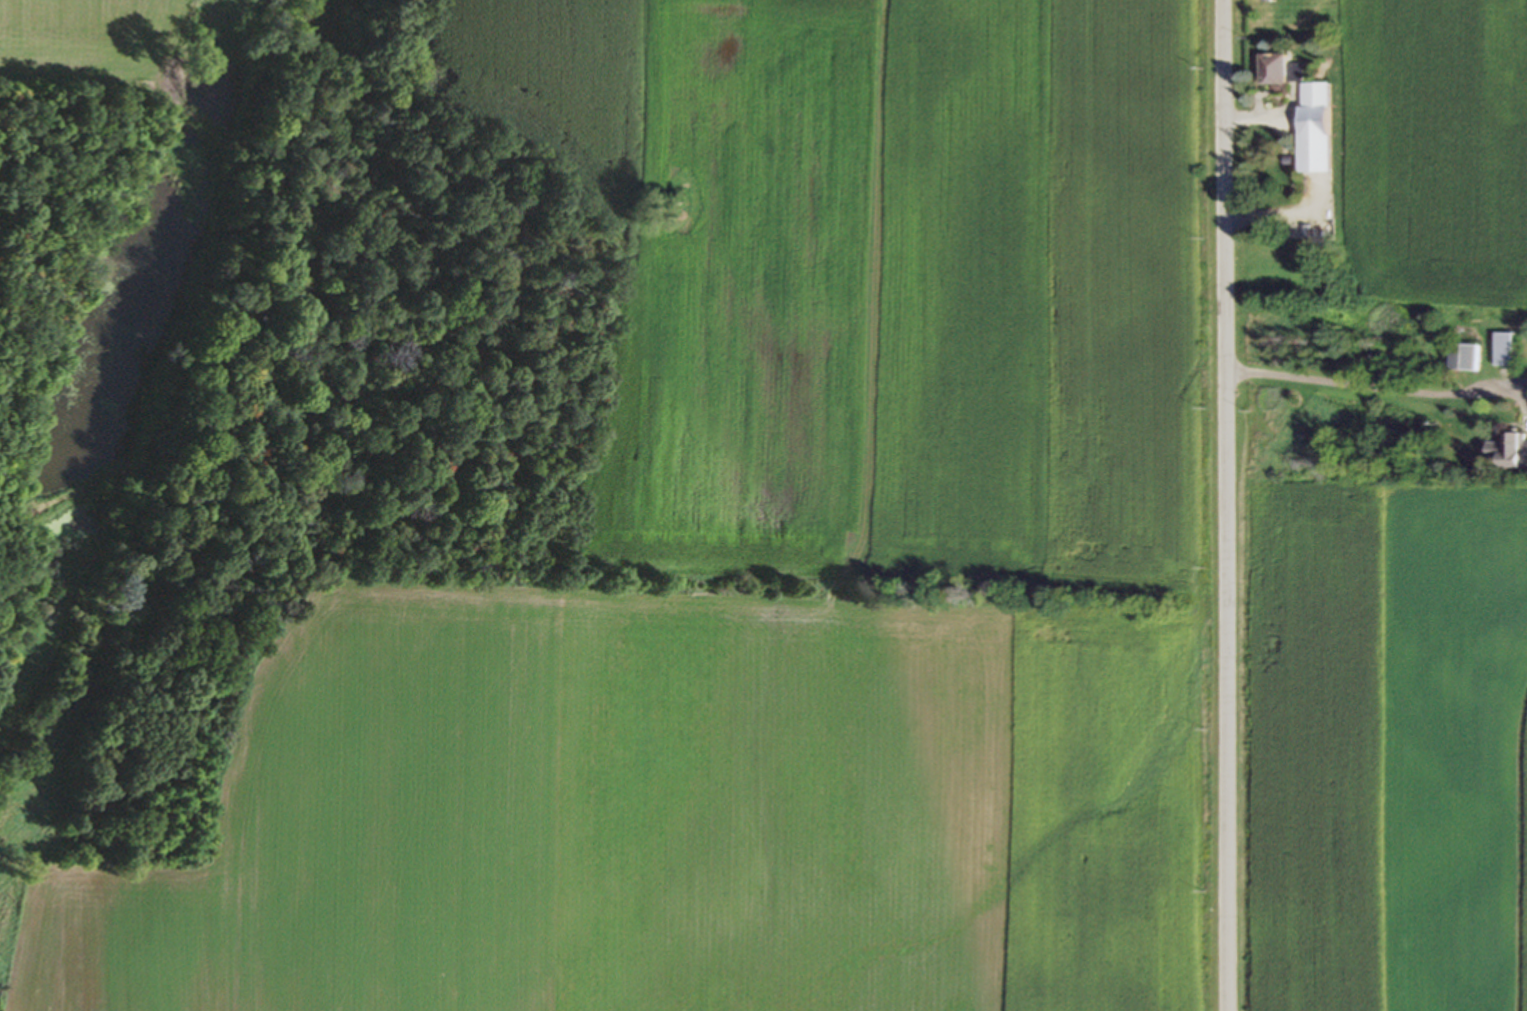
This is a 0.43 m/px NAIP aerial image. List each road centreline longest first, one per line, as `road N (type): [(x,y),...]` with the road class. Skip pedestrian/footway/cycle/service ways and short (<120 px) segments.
road 1 (residential): [(1230,1010),(1225,0)]

